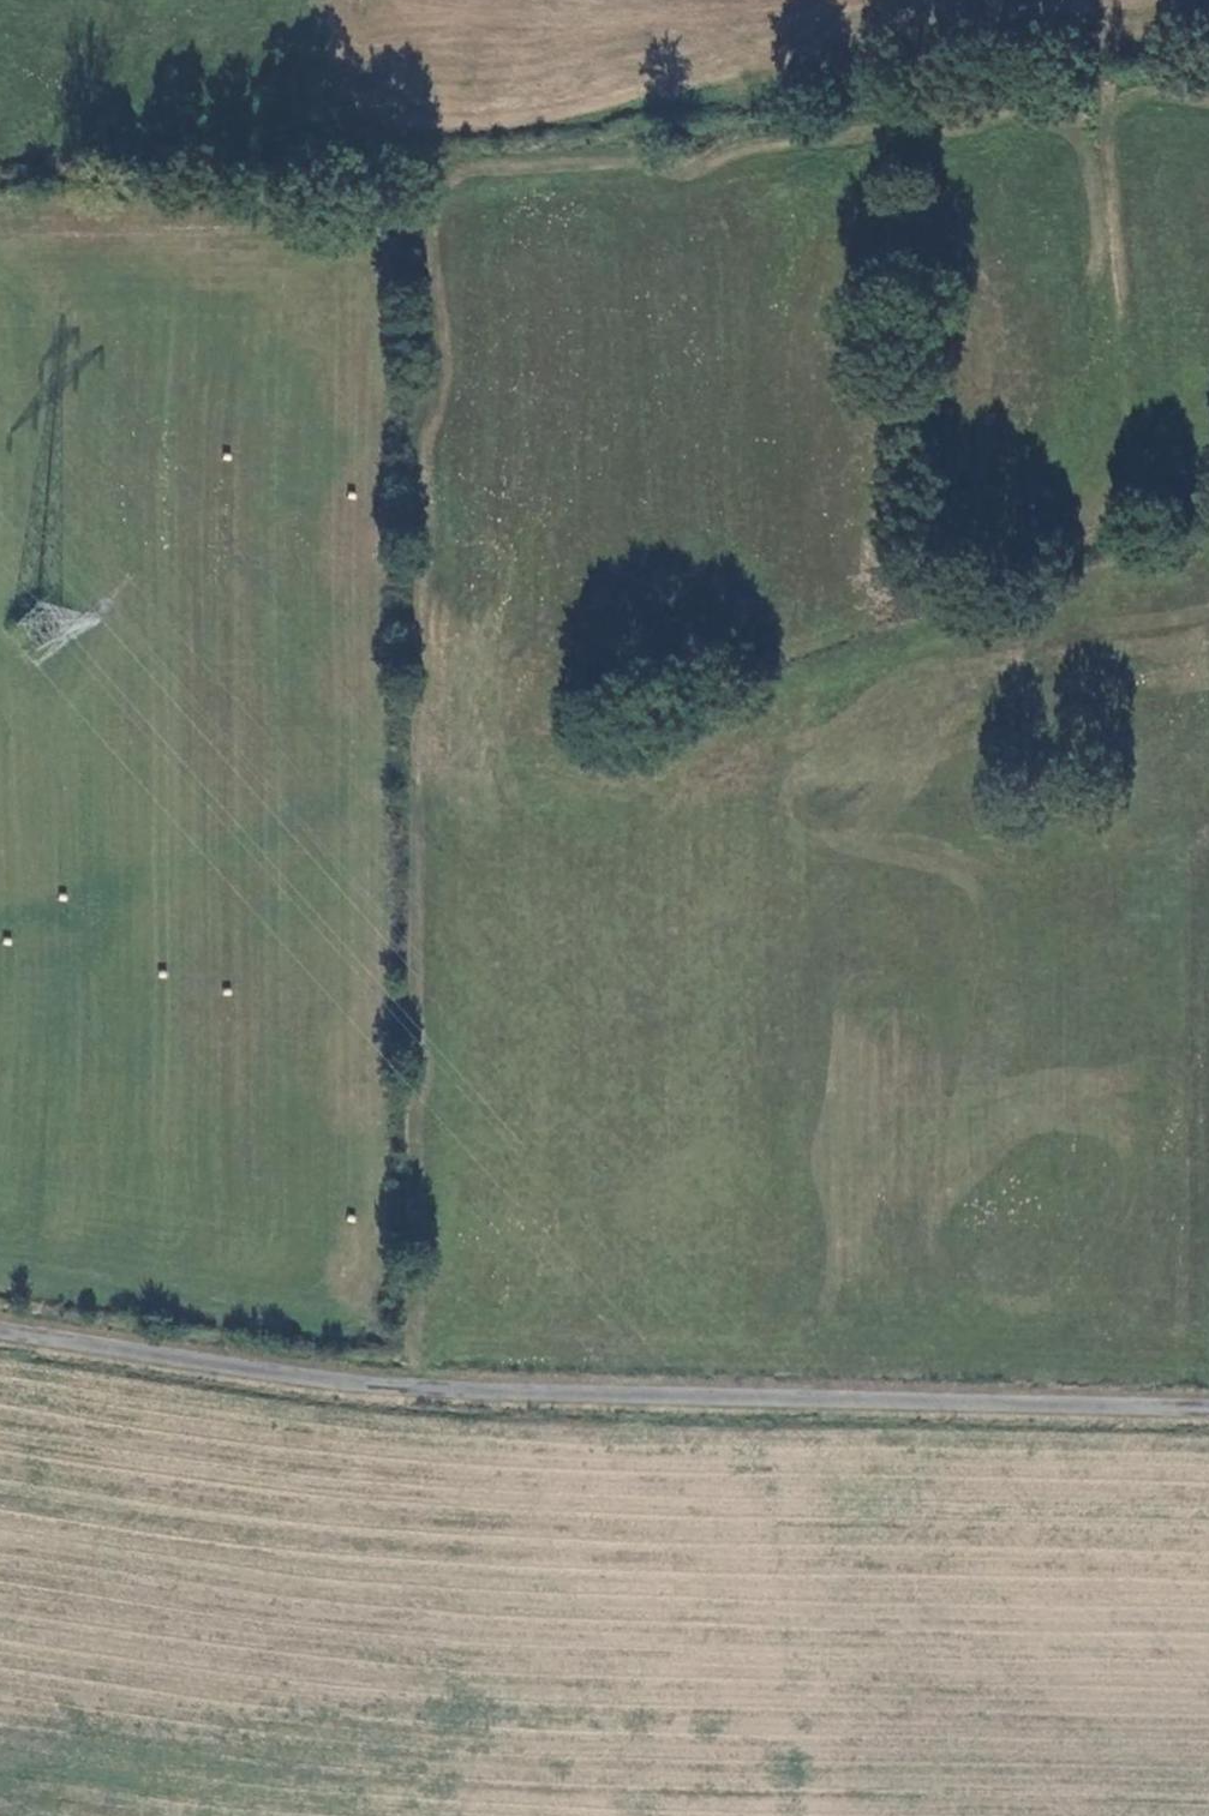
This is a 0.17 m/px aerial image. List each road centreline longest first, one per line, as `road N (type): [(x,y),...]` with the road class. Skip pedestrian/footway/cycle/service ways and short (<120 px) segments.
road 1 (unclassified): [(1208,1407),(449,1388),(0,1328)]

